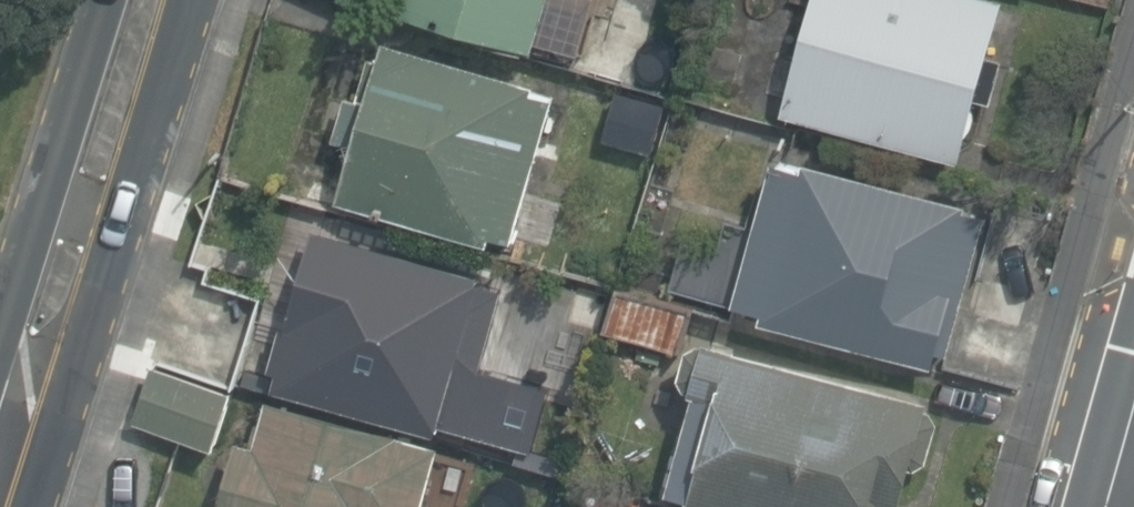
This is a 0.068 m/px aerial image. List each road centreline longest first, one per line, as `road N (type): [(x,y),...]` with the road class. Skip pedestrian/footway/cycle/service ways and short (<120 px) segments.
road 1 (trunk): [(148,0),(0,471)]

